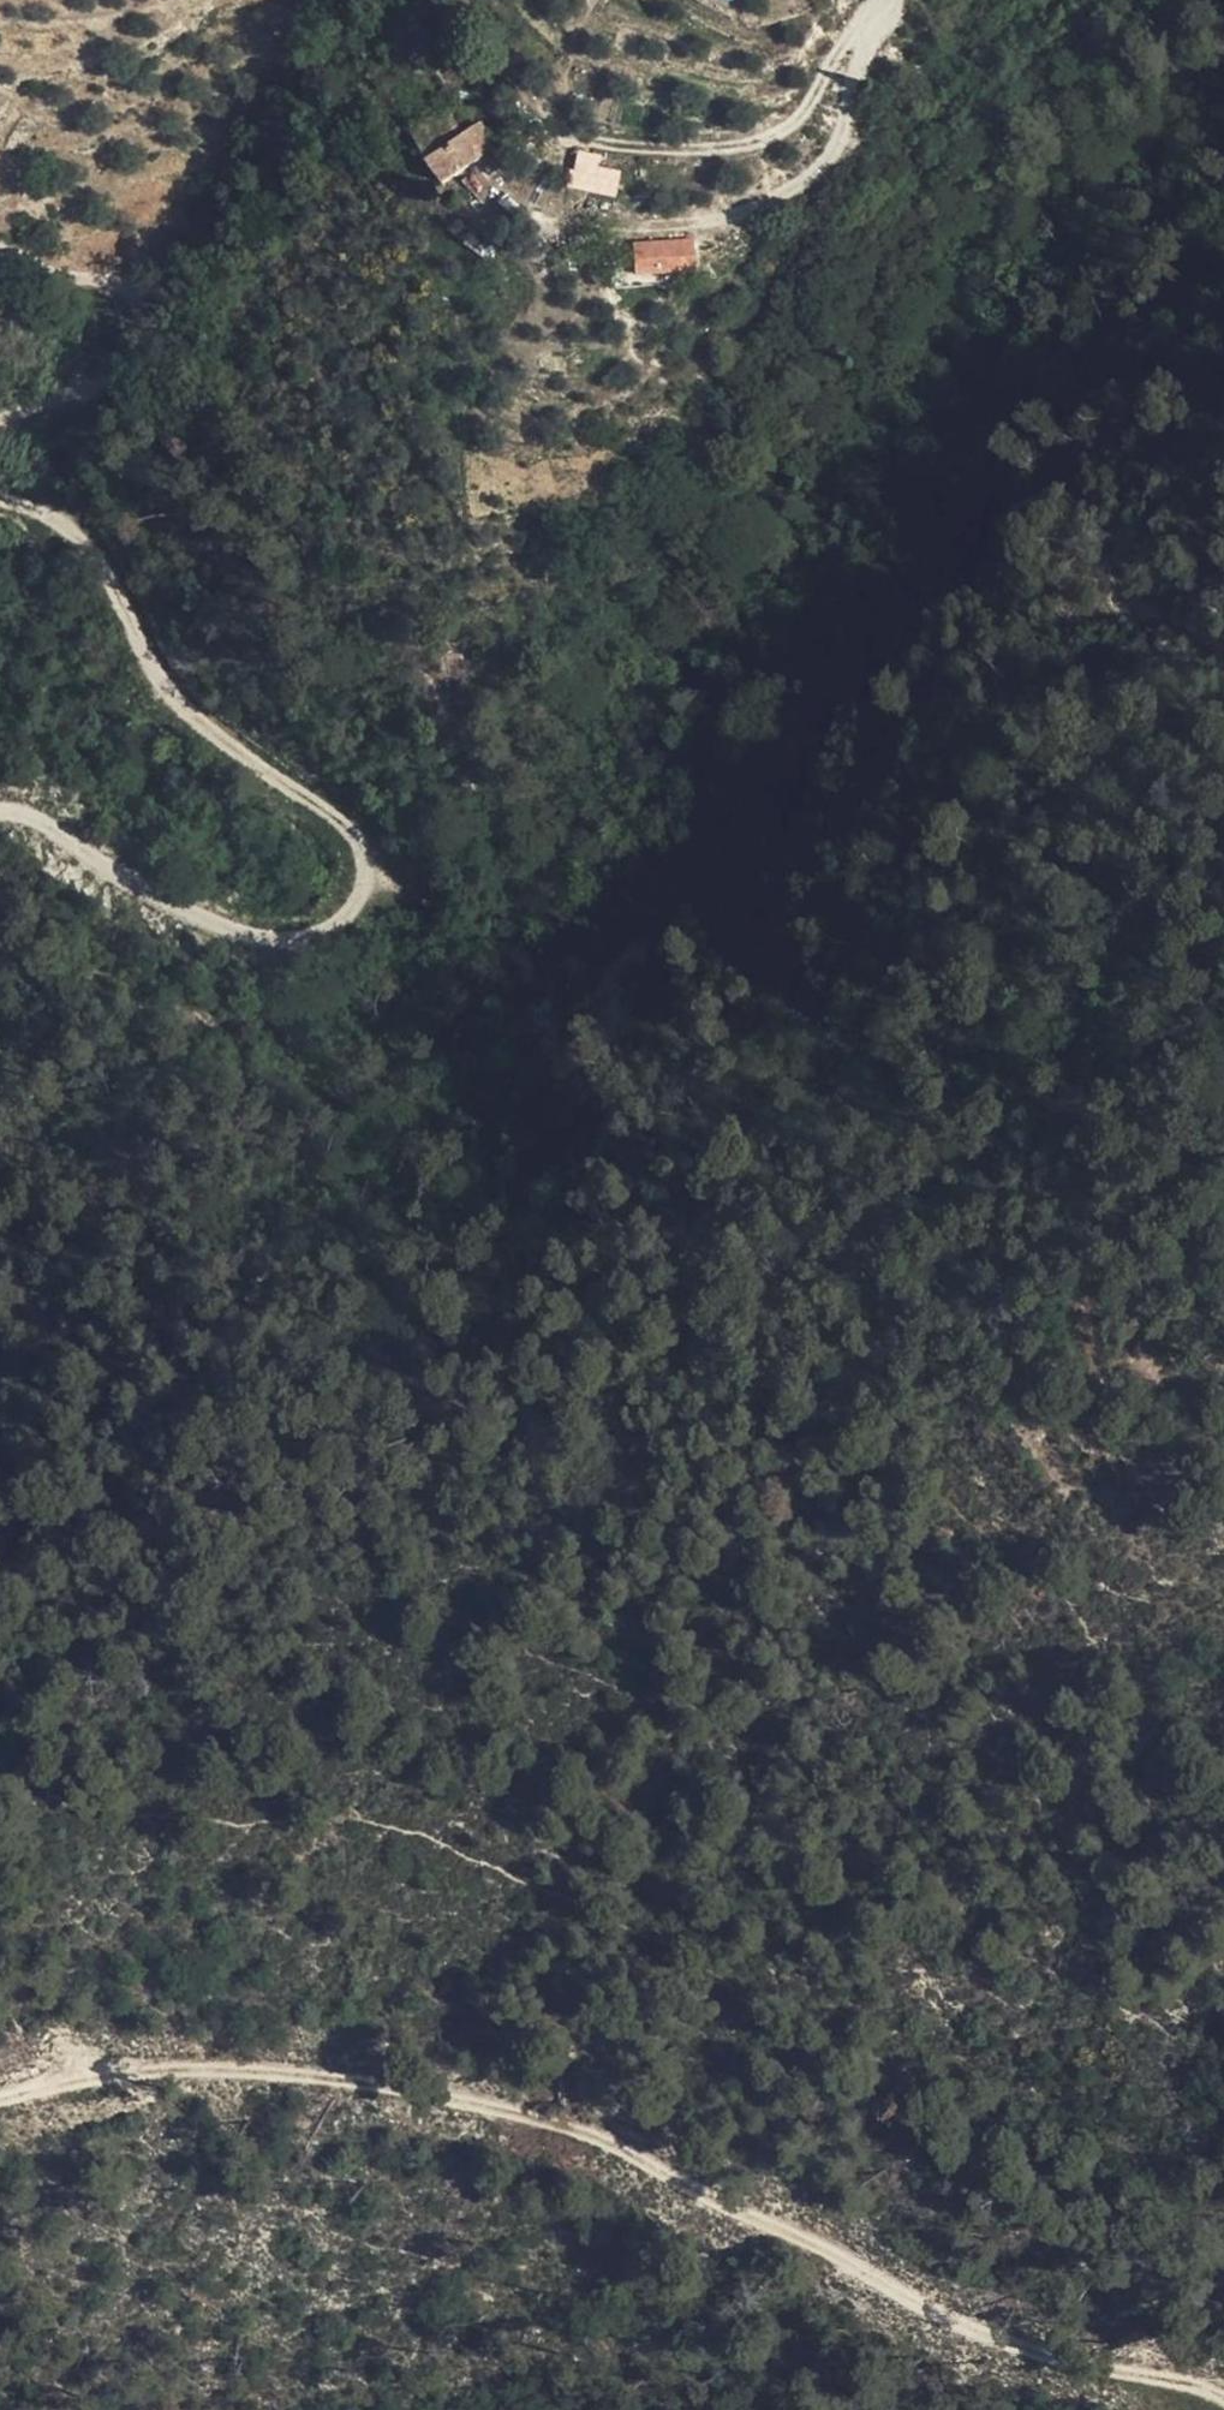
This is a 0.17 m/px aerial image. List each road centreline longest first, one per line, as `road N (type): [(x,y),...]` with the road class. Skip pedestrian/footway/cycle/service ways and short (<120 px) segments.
road 1 (track): [(0,2101),(168,2071),(312,2076),(488,2105),(614,2149),(956,2321),(1080,2364),(1223,2397)]
road 2 (track): [(0,503),(42,514),(83,541),(193,712),(342,816),(364,887),(334,923),(229,937),(147,899),(25,809),(0,815)]
road 3 (track): [(465,0),(538,113),(570,140),(729,148),(770,138),(810,105),(889,0)]
road 4 (track): [(0,423),(128,355),(146,316),(124,282),(0,248)]

